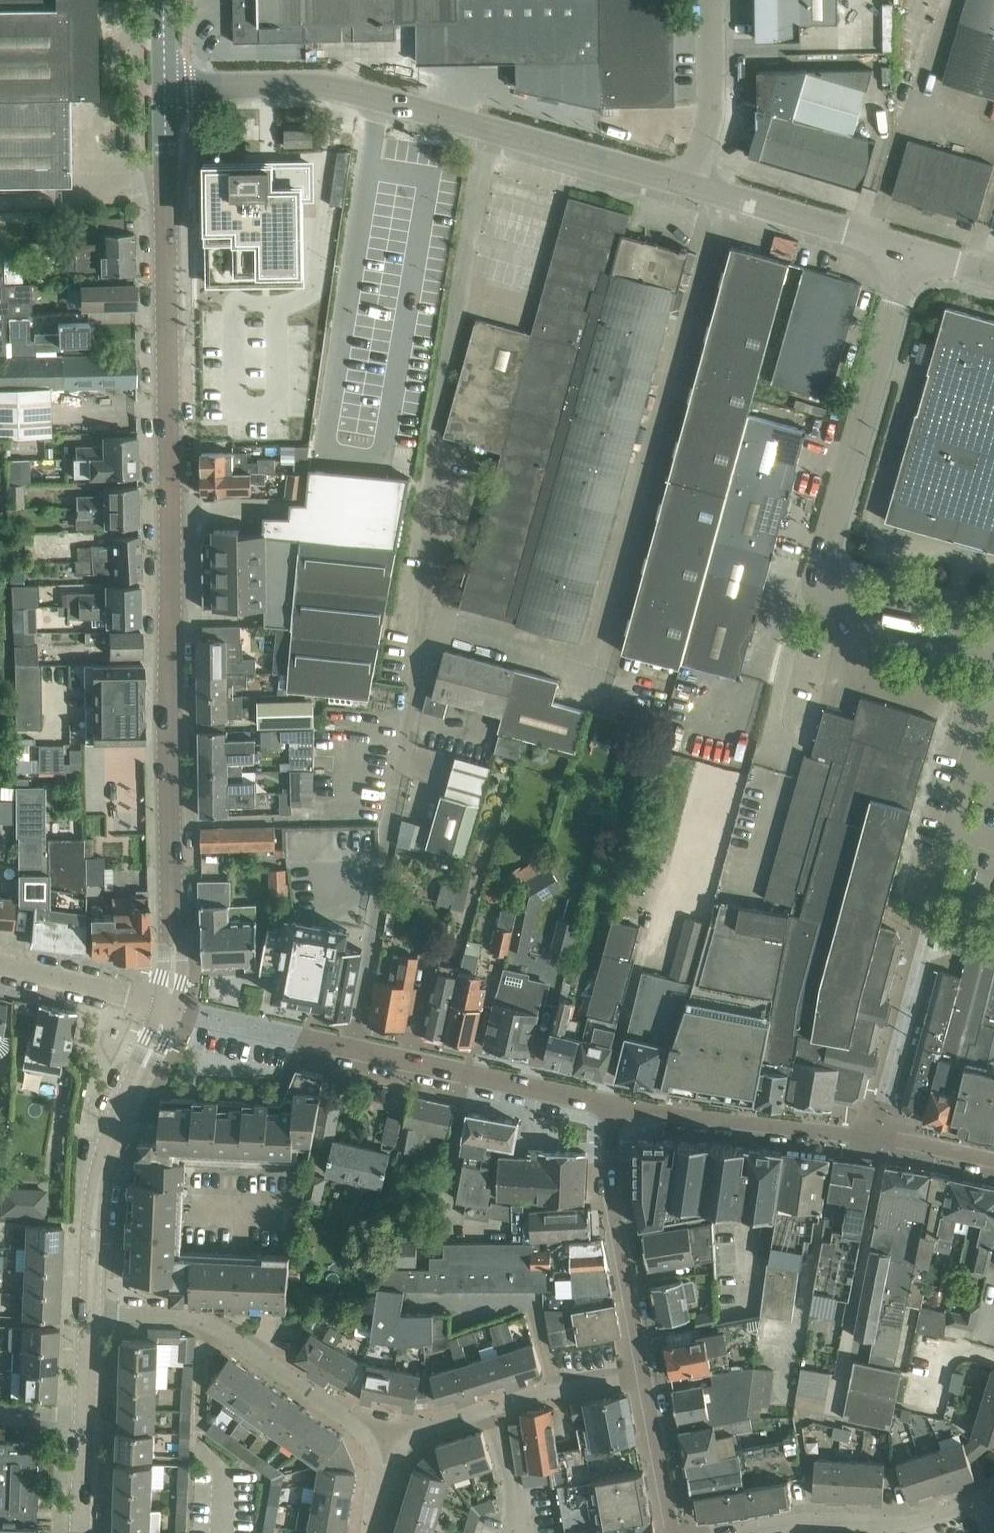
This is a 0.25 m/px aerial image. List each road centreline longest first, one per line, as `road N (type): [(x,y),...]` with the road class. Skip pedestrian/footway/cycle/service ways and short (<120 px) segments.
road 1 (tertiary): [(169,1009),(164,89)]
road 2 (unclassified): [(688,188),(352,88),(164,89)]
road 3 (unclassified): [(993,651),(854,610),(825,583),(827,535),(910,252)]
road 4 (residential): [(610,1100),(169,1009)]
road 5 (residential): [(610,1100),(993,1165)]
road 6 (residential): [(388,1447),(203,1323),(90,1313)]
road 7 (tertiary): [(90,1313),(102,1163),(169,1009)]
road 8 (residential): [(645,1378),(612,1198),(610,1100)]
road 9 (residential): [(748,1532),(815,1522),(898,1525),(993,1491)]
road 10 (unclassified): [(910,252),(688,188)]
road 11 (unclassified): [(934,890),(993,677)]
road 12 (tertiary): [(81,1532),(90,1313)]
road 13 (unclassified): [(688,188),(709,124),(711,0)]
road 14 (residential): [(169,1009),(0,965)]
road 15 (residential): [(645,1378),(488,1409)]
road 16 (residential): [(672,1532),(645,1378)]
road 17 (residential): [(510,1532),(516,1514),(488,1409)]

